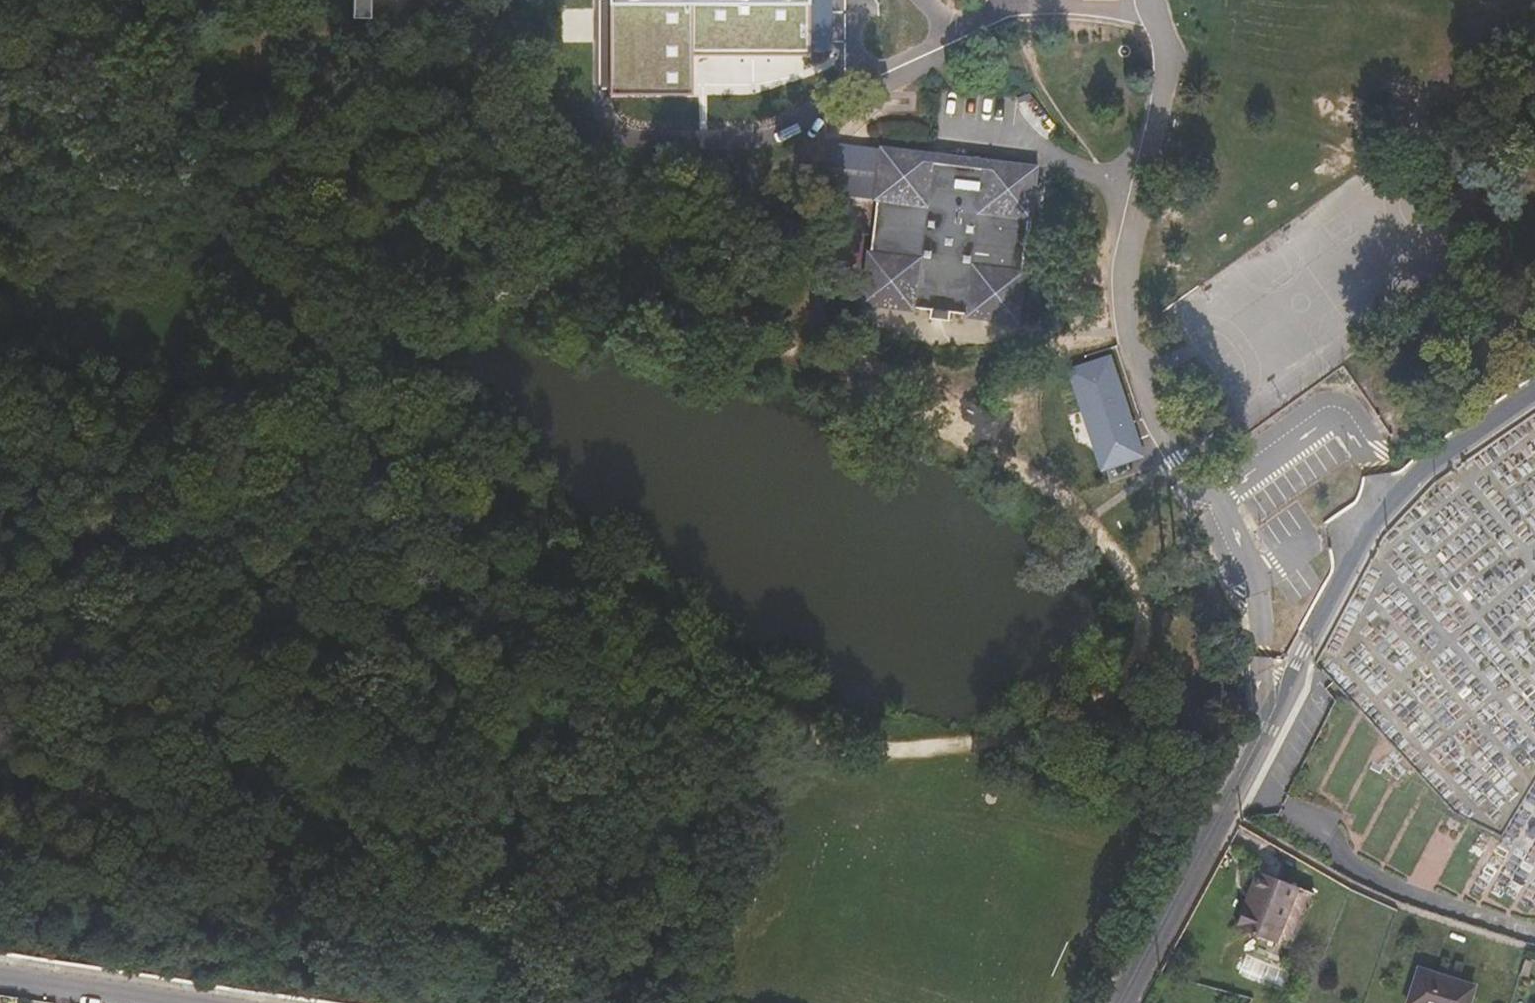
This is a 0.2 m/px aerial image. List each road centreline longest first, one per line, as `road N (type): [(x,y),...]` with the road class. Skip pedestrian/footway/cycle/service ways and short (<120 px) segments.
road 1 (residential): [(1120,1002),(1379,519),(1434,461),(1534,392)]
road 2 (residential): [(169,1002),(0,978)]

